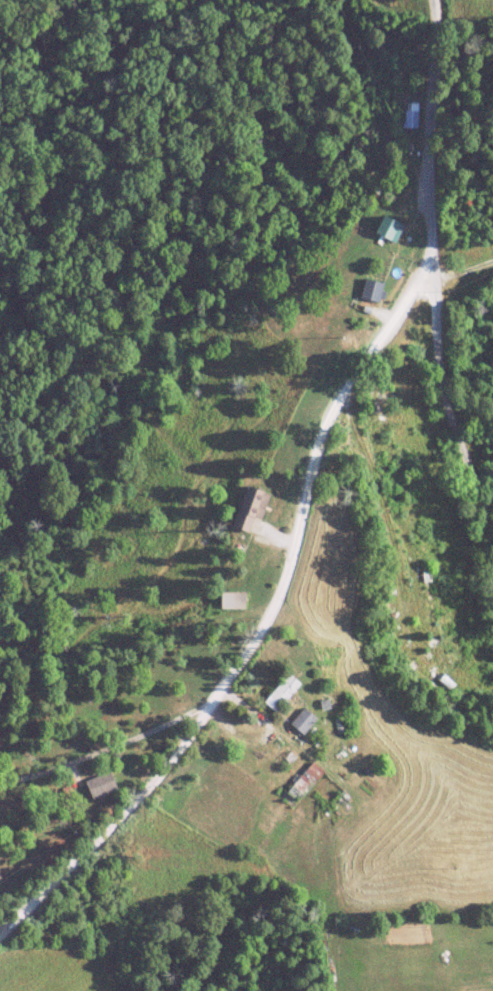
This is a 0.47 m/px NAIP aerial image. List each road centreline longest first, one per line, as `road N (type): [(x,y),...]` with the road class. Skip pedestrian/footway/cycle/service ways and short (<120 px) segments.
road 1 (residential): [(0,934),(164,773),(219,695),(270,616),(290,566),(320,439),(430,273),(433,0)]
road 2 (residential): [(492,490),(437,337),(430,273)]

